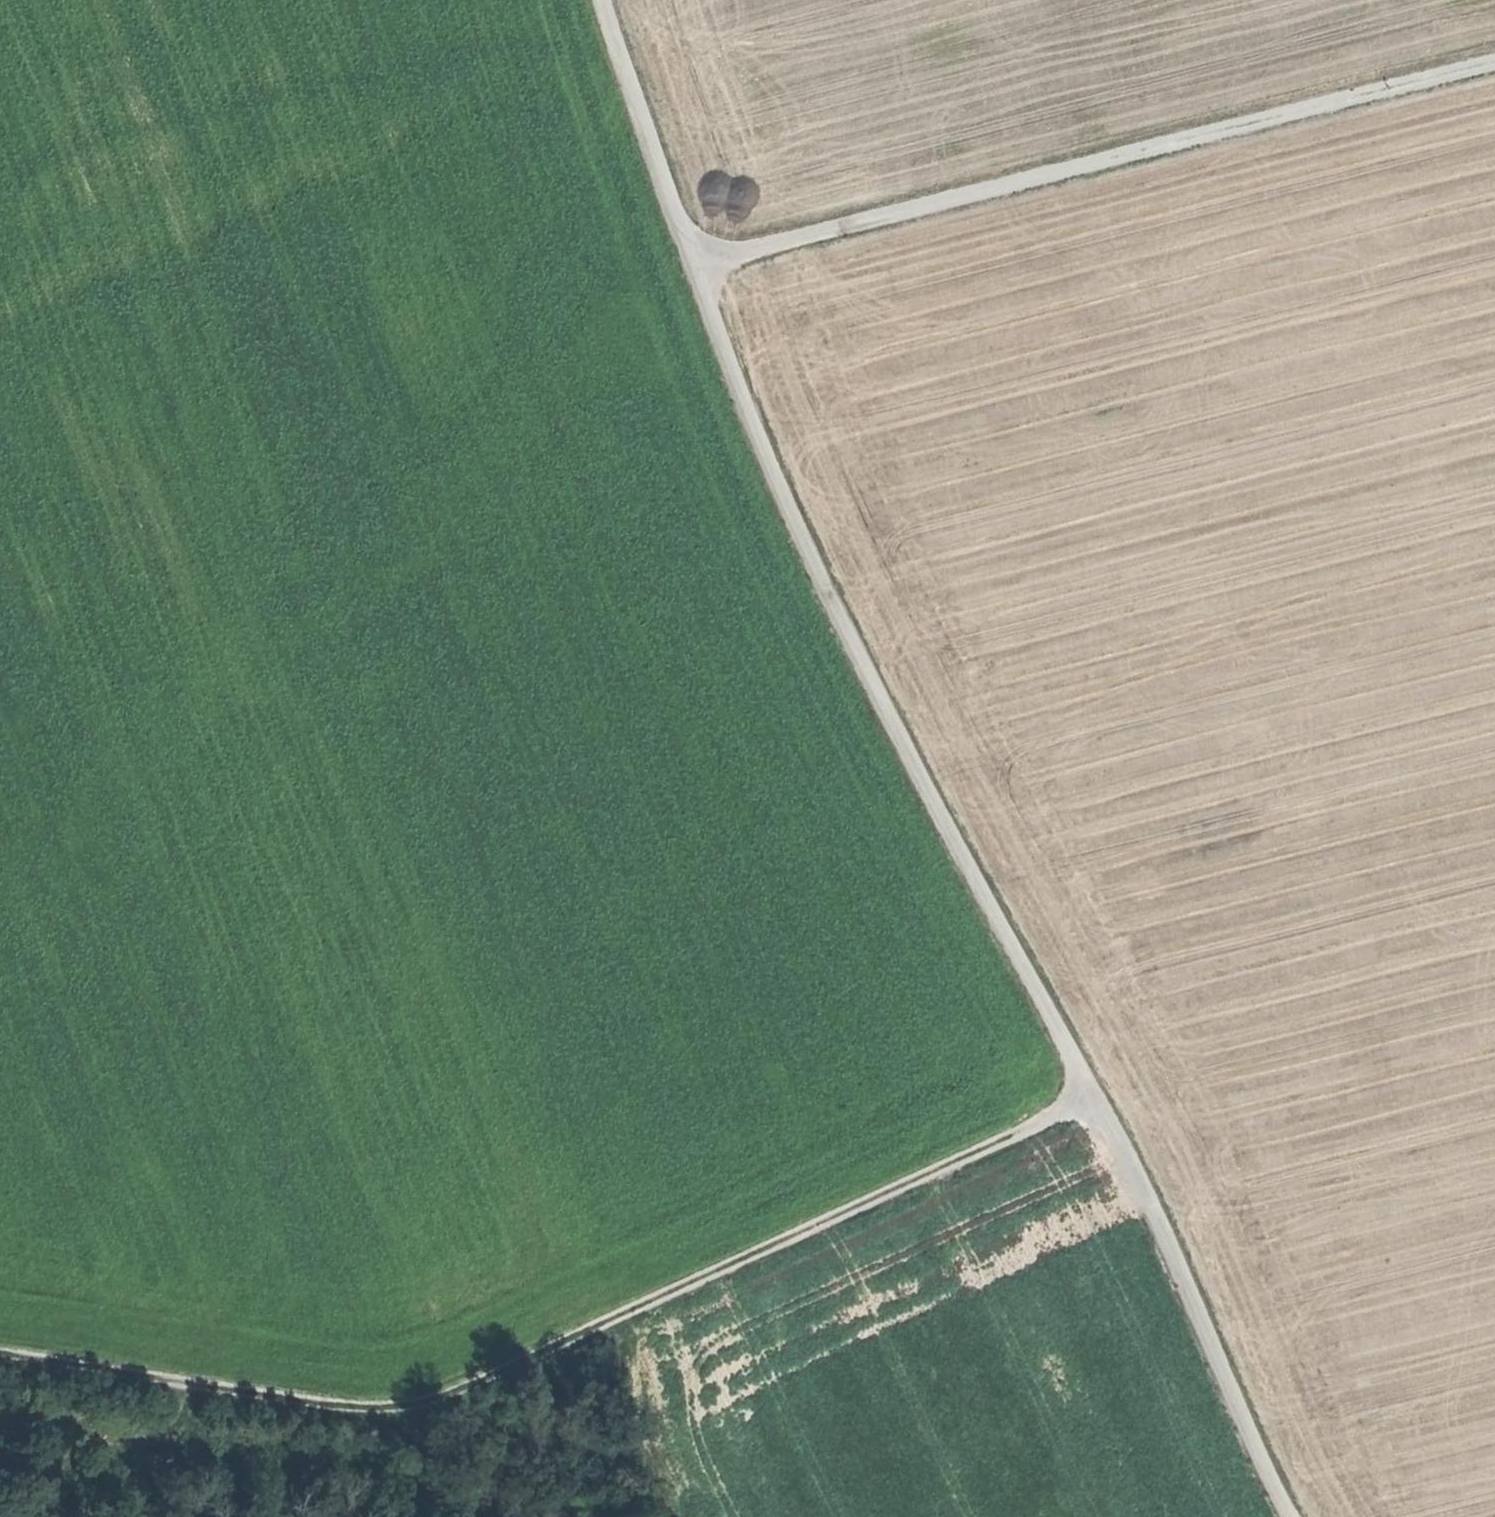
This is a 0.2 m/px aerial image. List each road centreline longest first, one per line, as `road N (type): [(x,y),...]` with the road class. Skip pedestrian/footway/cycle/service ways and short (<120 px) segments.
road 1 (track): [(603,0),(751,414),(826,586),(1160,1220),(1291,1516)]
road 2 (track): [(0,1353),(397,1410),(539,1354),(1094,1095)]
road 3 (track): [(696,267),(1101,153),(1494,57)]

